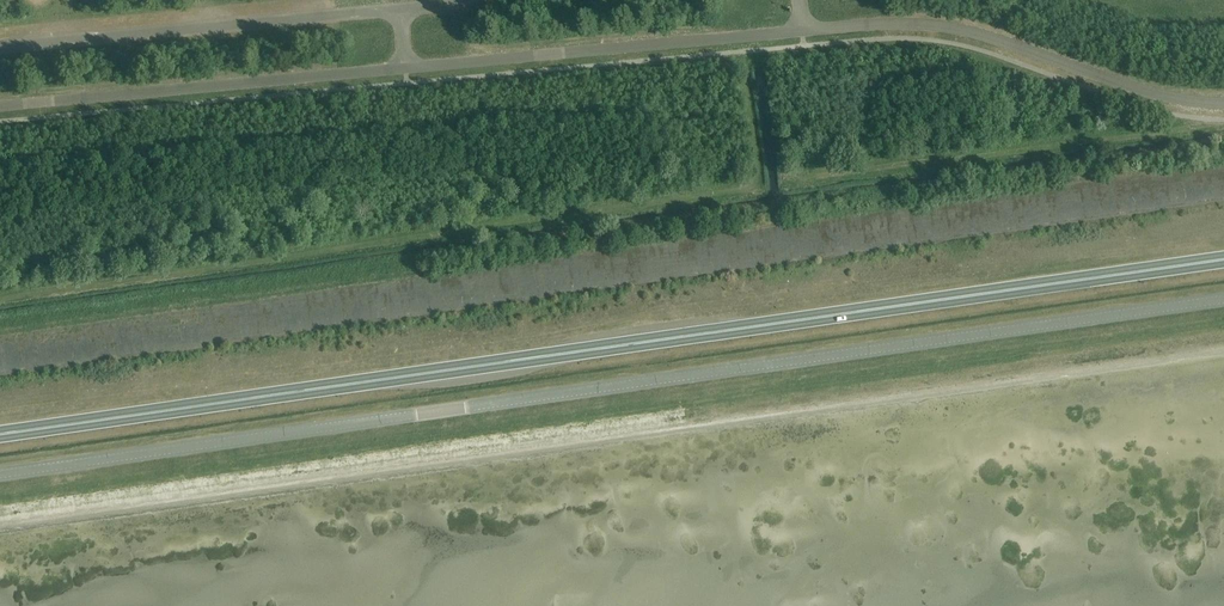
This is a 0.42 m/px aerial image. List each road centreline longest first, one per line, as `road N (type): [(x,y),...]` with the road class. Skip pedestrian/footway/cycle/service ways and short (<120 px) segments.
road 1 (trunk): [(0,436),(1223,260)]
road 2 (unclassified): [(0,474),(1223,299)]
road 3 (unclassified): [(803,31),(875,24),(953,28),(1169,98),(1223,104)]
road 4 (unclassified): [(0,107),(405,68)]
road 5 (unclassified): [(399,11),(0,49)]
road 6 (unclassified): [(405,68),(803,31)]

